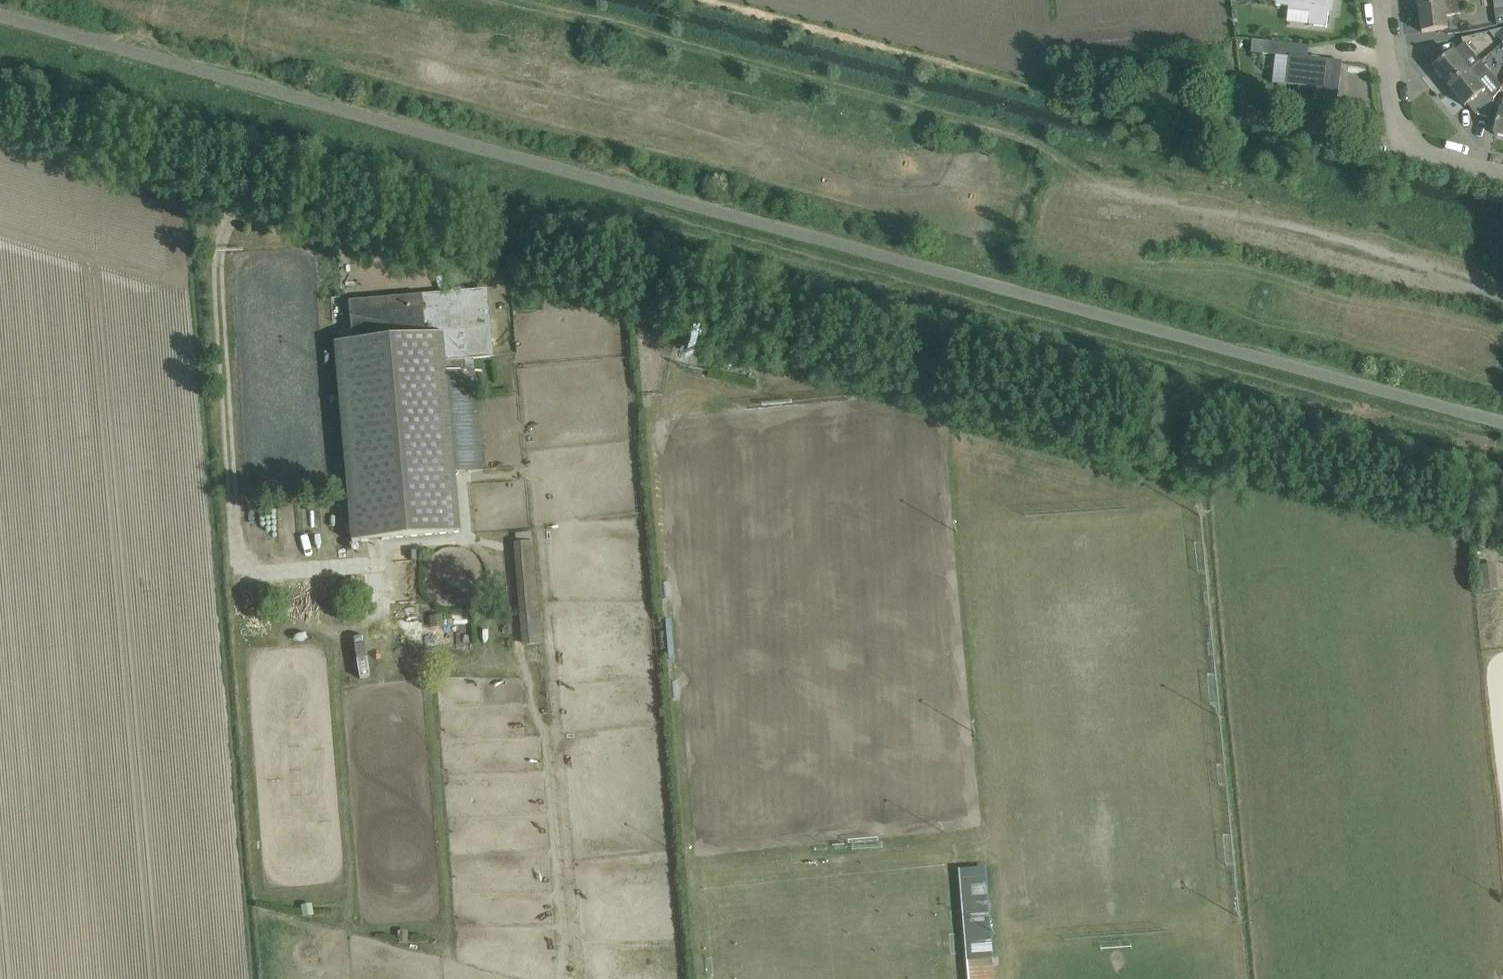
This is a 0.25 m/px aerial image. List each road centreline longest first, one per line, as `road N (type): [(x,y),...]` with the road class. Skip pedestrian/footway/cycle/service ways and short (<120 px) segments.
road 1 (unclassified): [(1502,509),(0,105)]
road 2 (residential): [(1502,175),(1403,141),(1379,0)]

